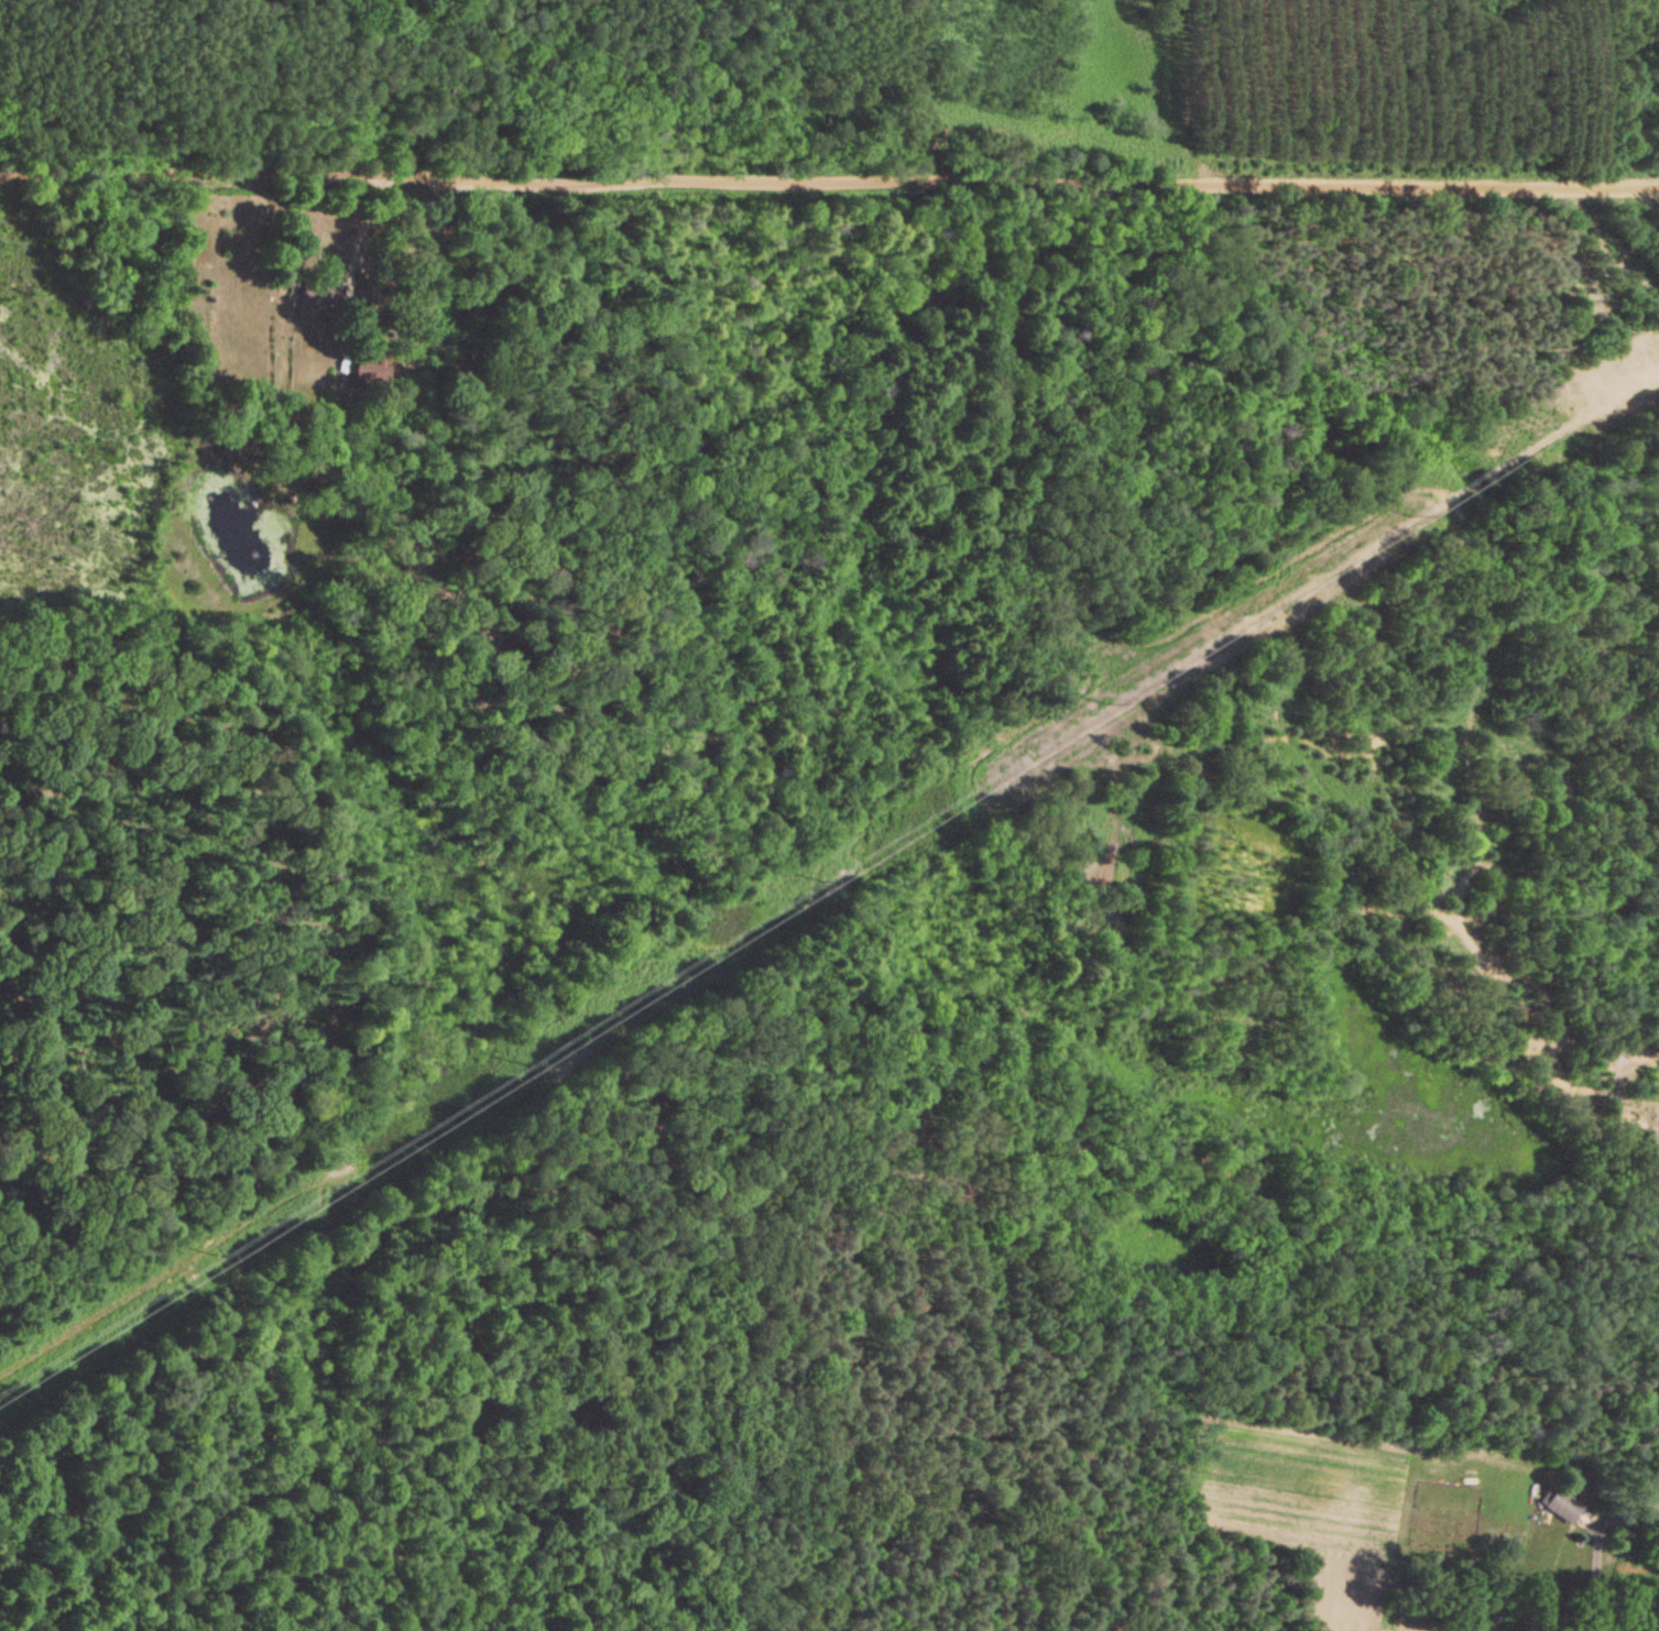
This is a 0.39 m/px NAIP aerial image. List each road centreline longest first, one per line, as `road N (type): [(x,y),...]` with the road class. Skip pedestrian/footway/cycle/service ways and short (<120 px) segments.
road 1 (residential): [(0,156),(1164,158),(1658,183)]
road 2 (residential): [(545,157),(539,0)]

